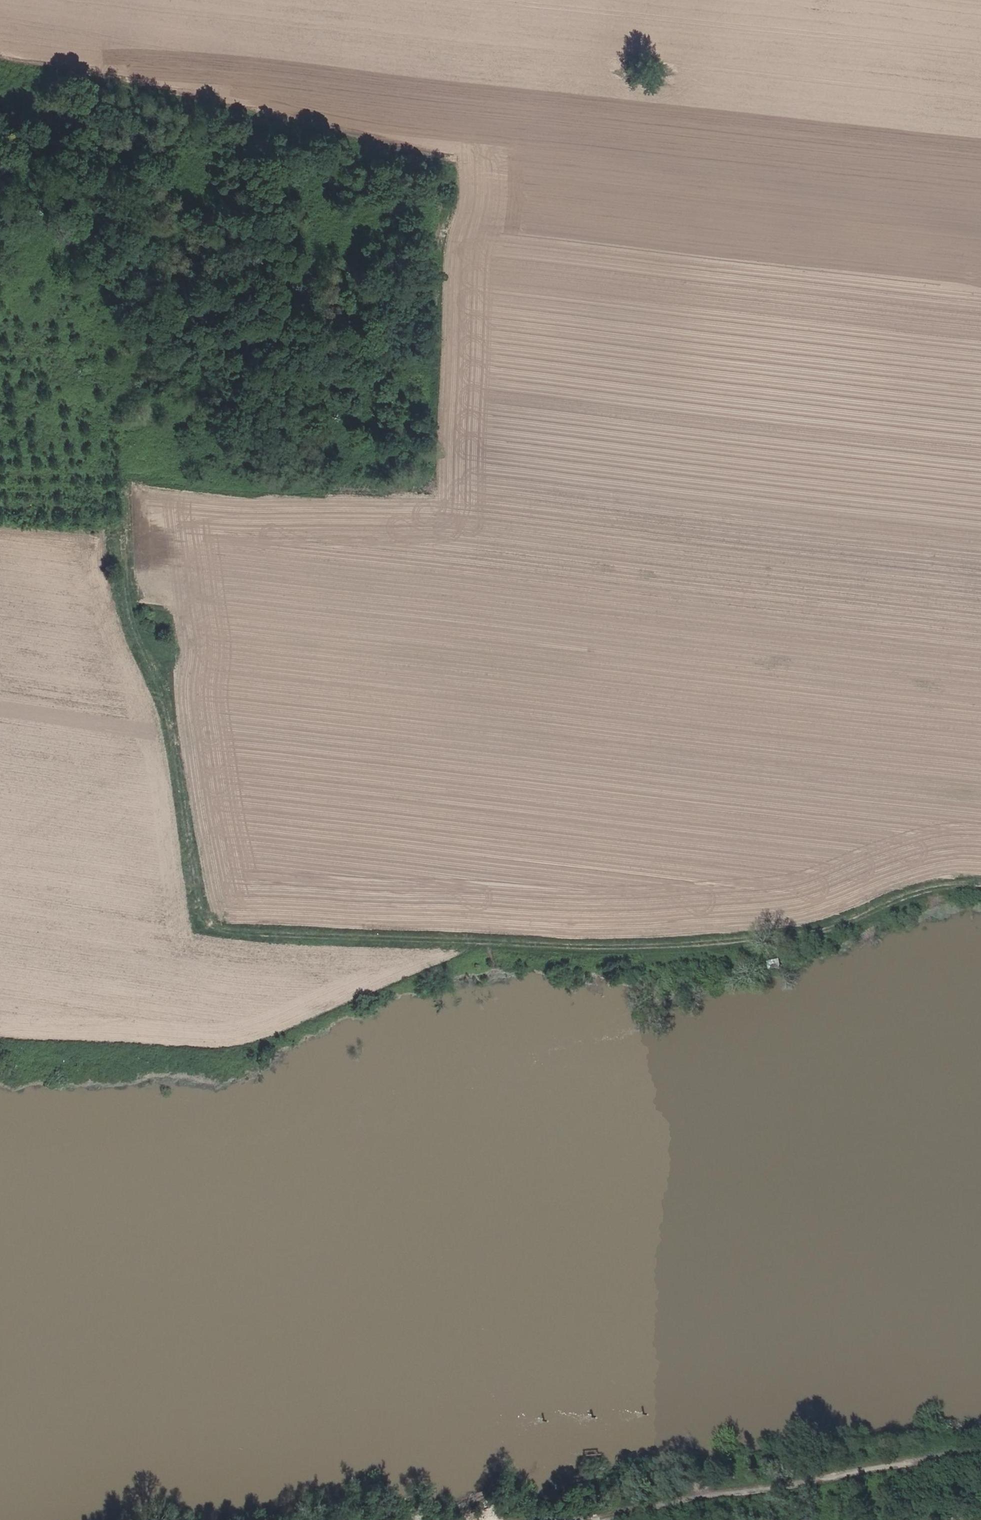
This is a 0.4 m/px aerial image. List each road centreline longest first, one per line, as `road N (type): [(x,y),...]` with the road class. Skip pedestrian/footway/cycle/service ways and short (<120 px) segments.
road 1 (track): [(980,902),(798,938),(713,942),(215,924),(202,909),(172,673),(137,631),(108,345)]
road 2 (track): [(980,1454),(595,1519)]

